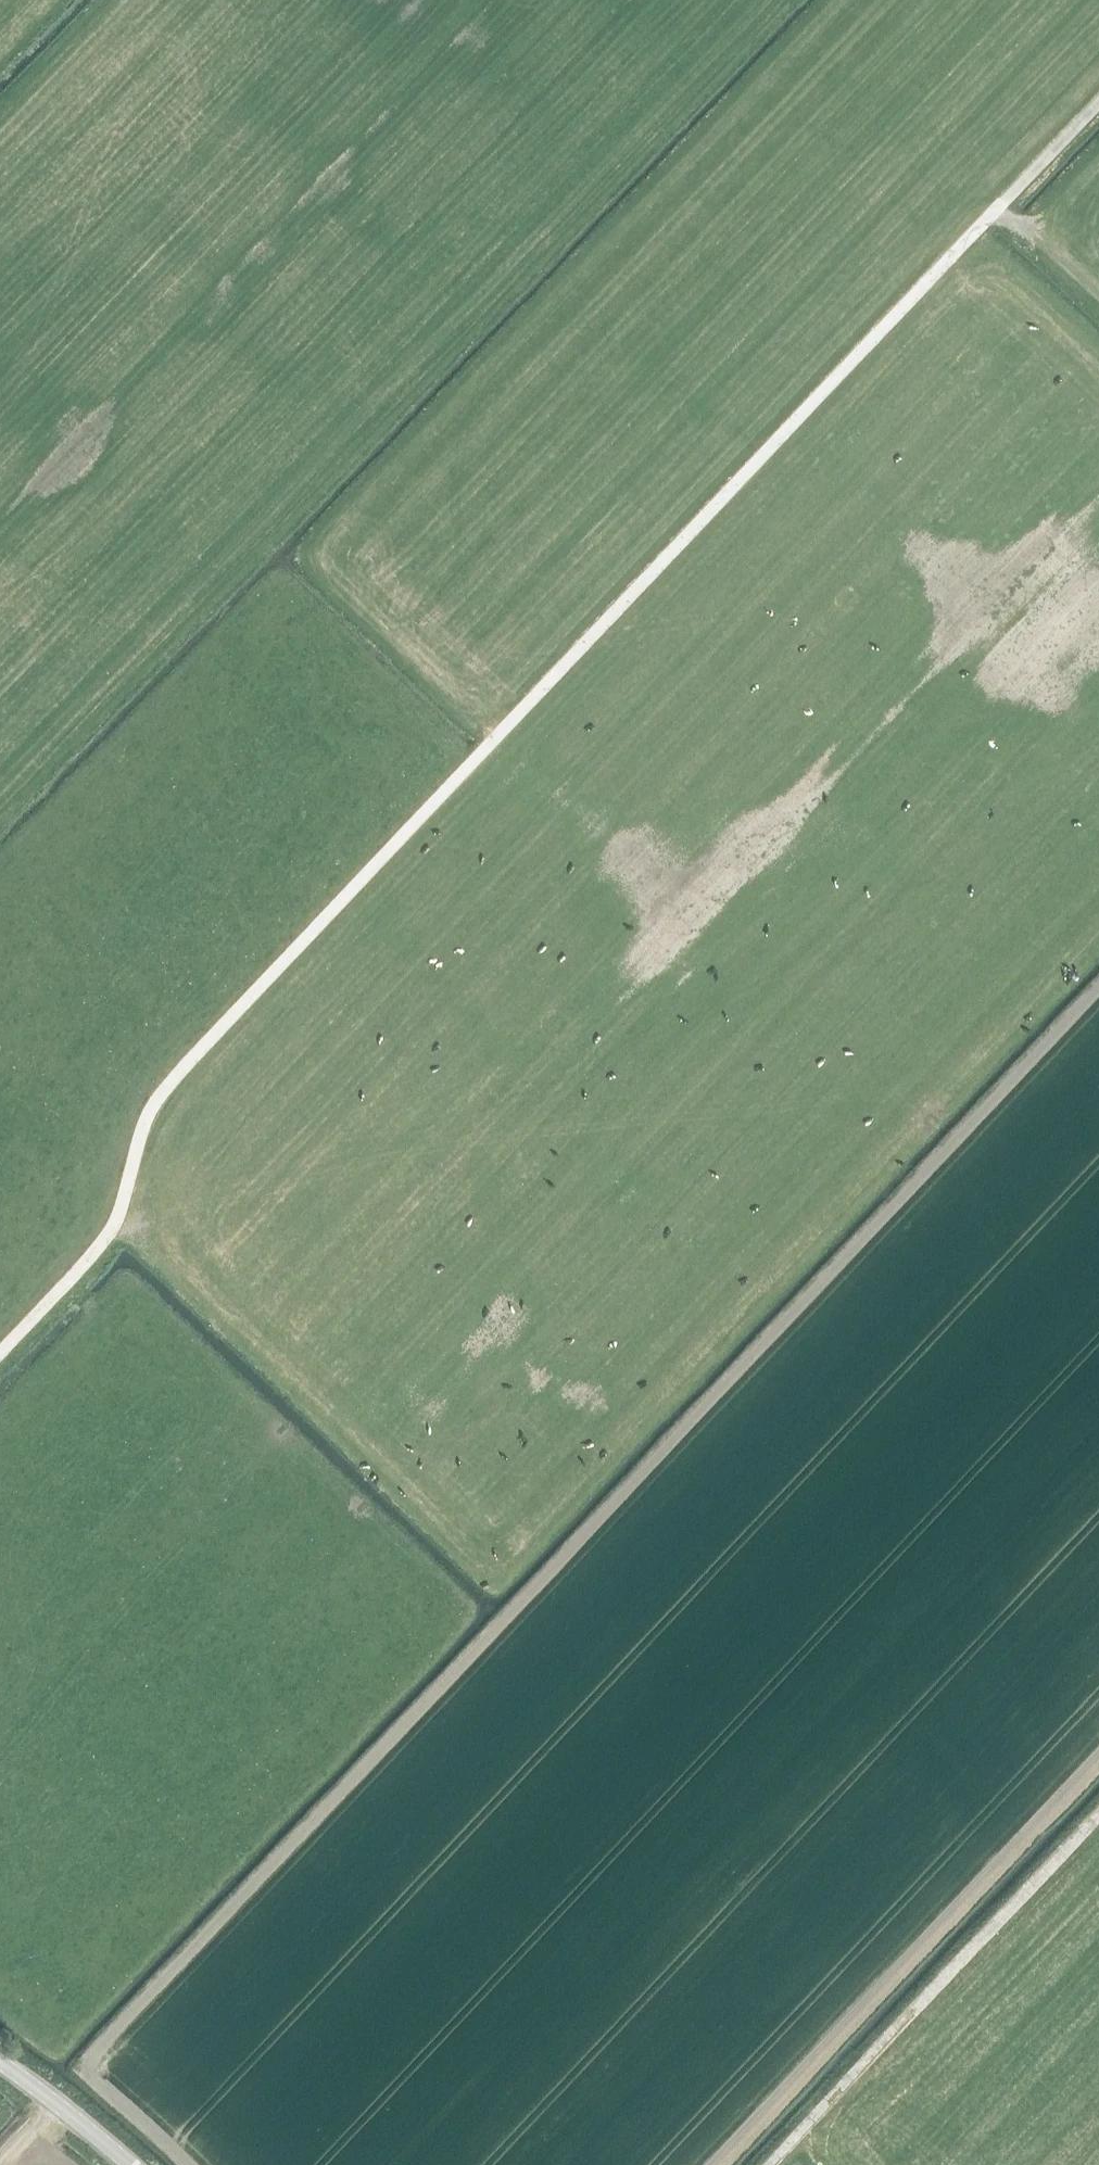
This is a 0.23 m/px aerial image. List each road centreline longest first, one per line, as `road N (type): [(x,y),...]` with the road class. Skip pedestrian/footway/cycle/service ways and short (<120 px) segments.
road 1 (tertiary): [(139,2164),(0,2054)]

